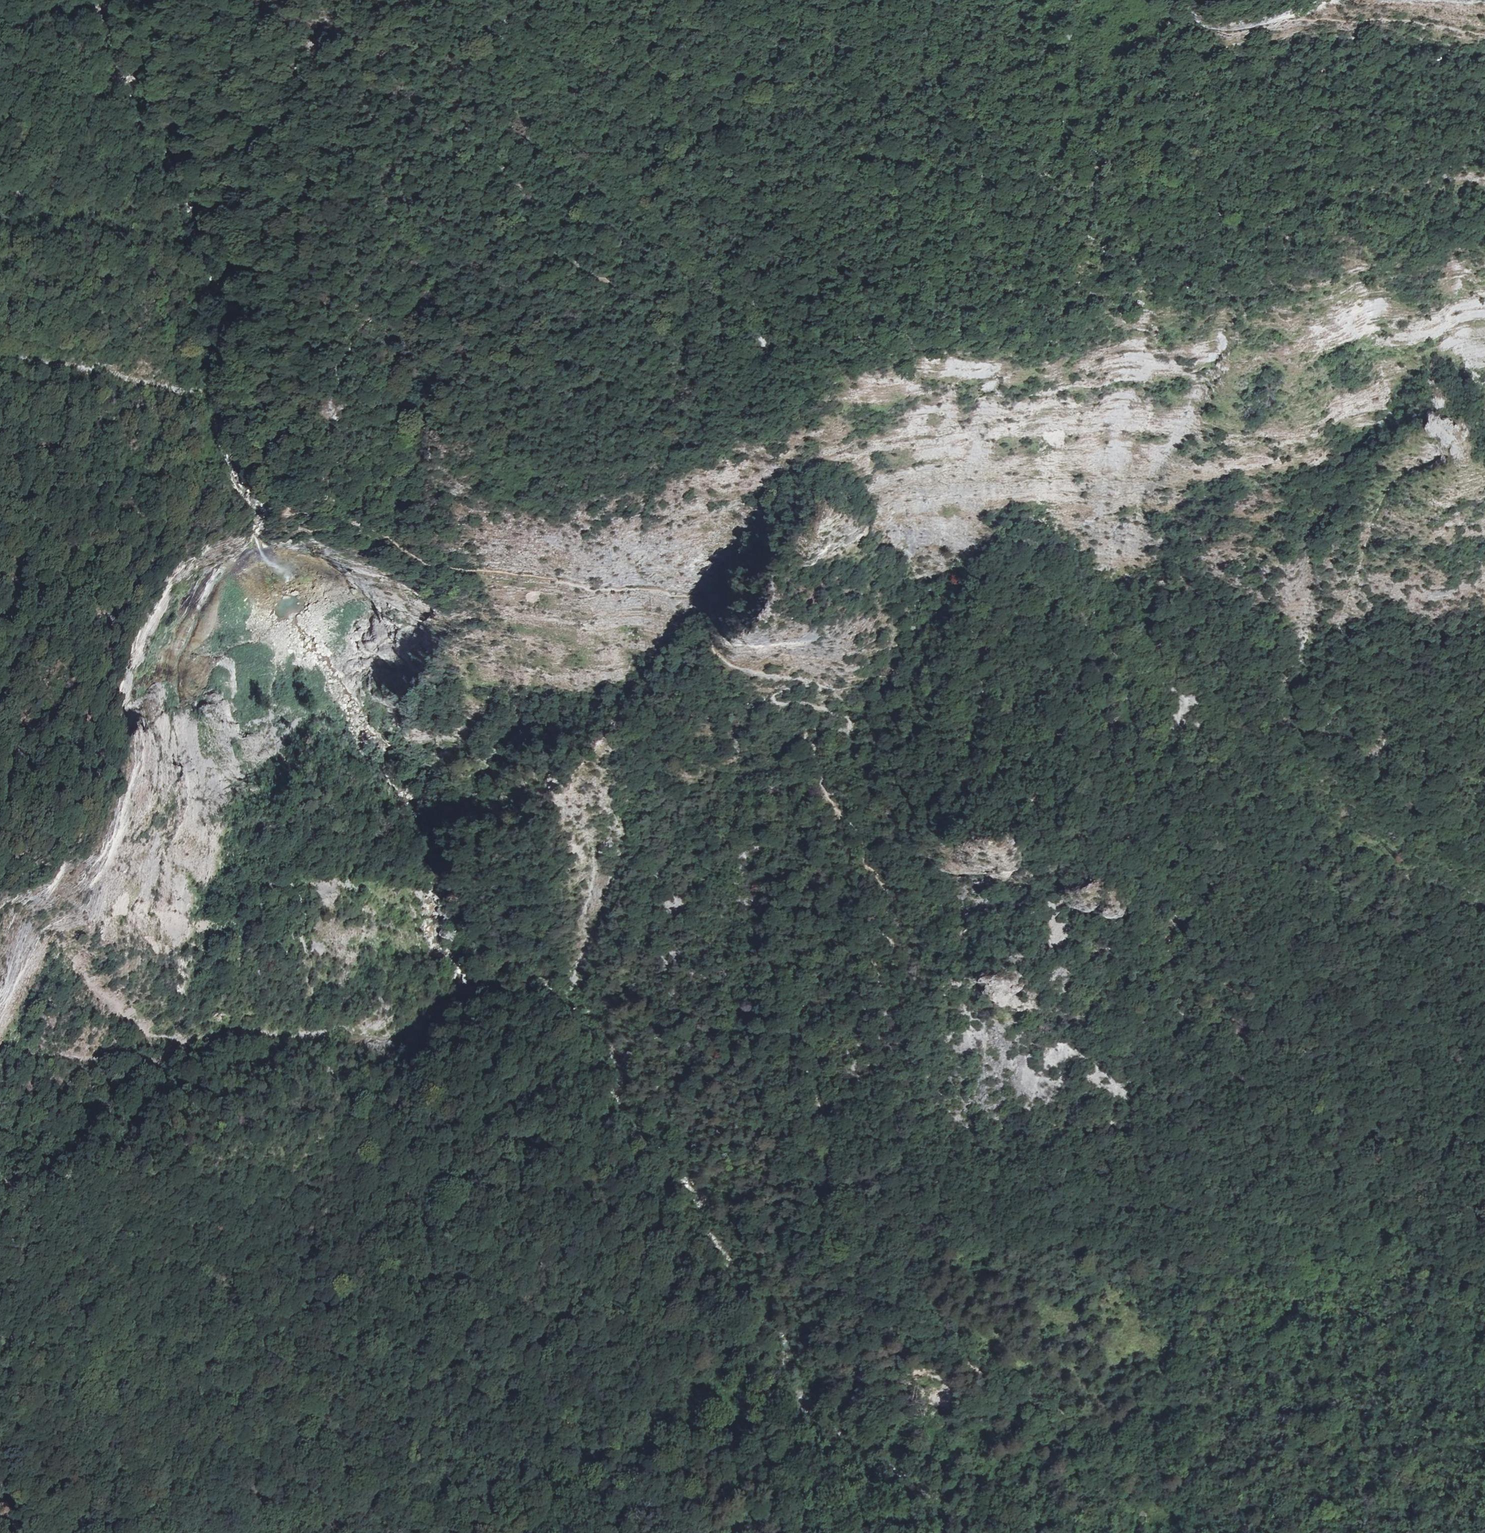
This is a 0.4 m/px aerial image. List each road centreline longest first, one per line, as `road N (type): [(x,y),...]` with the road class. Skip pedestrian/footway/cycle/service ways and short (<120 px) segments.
road 1 (track): [(1300,1532),(1464,1508)]

